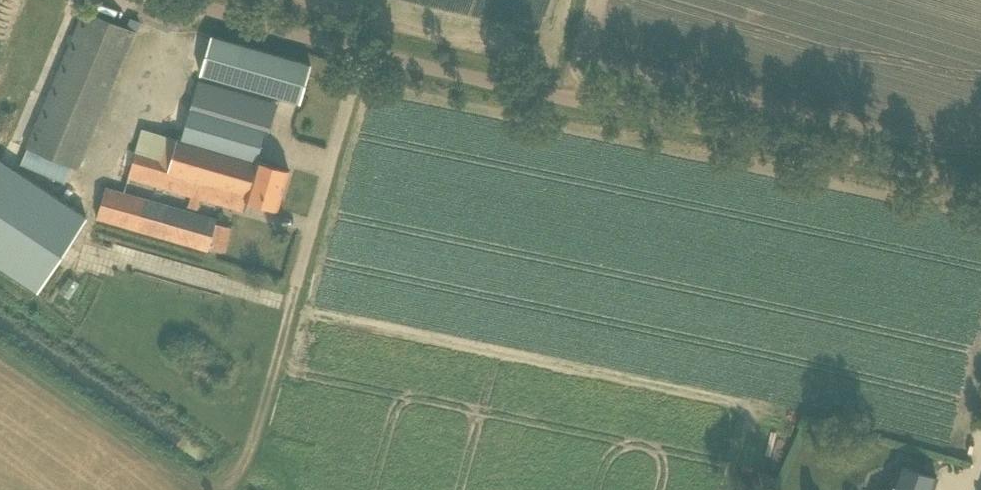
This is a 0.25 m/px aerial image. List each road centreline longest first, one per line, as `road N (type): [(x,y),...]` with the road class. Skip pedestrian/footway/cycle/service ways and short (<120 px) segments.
road 1 (unclassified): [(980,183),(362,52)]
road 2 (unclassified): [(290,308),(362,52)]
road 3 (track): [(202,489),(0,351)]
road 4 (track): [(235,489),(290,308)]
road 5 (unclassified): [(362,52),(186,0)]

